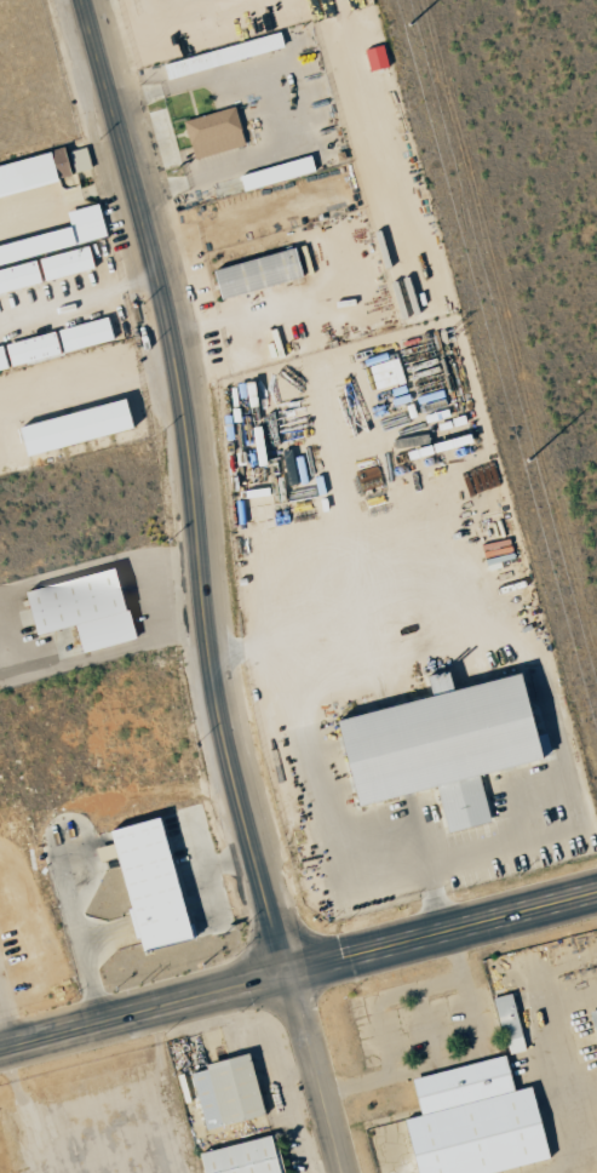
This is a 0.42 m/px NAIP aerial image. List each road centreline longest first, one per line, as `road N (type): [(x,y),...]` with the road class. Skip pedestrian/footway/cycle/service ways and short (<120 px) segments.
road 1 (tertiary): [(348,1172),(239,771),(180,396),(79,0)]
road 2 (tertiary): [(0,1050),(596,895)]

